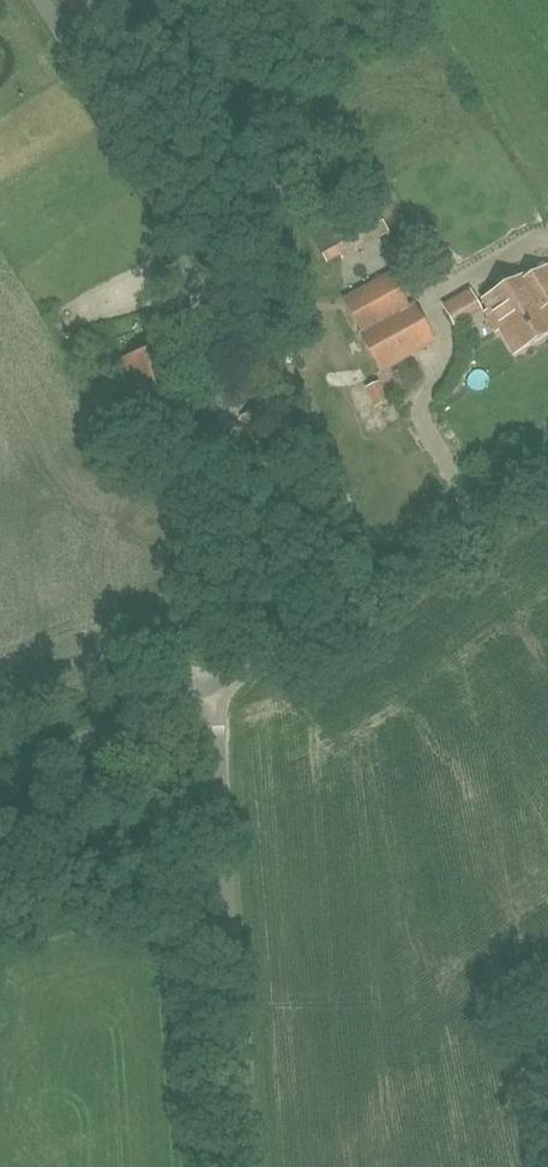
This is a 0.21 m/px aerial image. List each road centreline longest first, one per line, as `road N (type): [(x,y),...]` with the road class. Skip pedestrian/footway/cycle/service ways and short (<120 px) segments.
road 1 (unclassified): [(188,699),(212,385),(200,290),(149,169),(44,0)]
road 2 (unclassified): [(261,1166),(215,687)]
road 3 (unclassified): [(215,687),(547,466)]
road 4 (unclassified): [(0,771),(188,699)]

